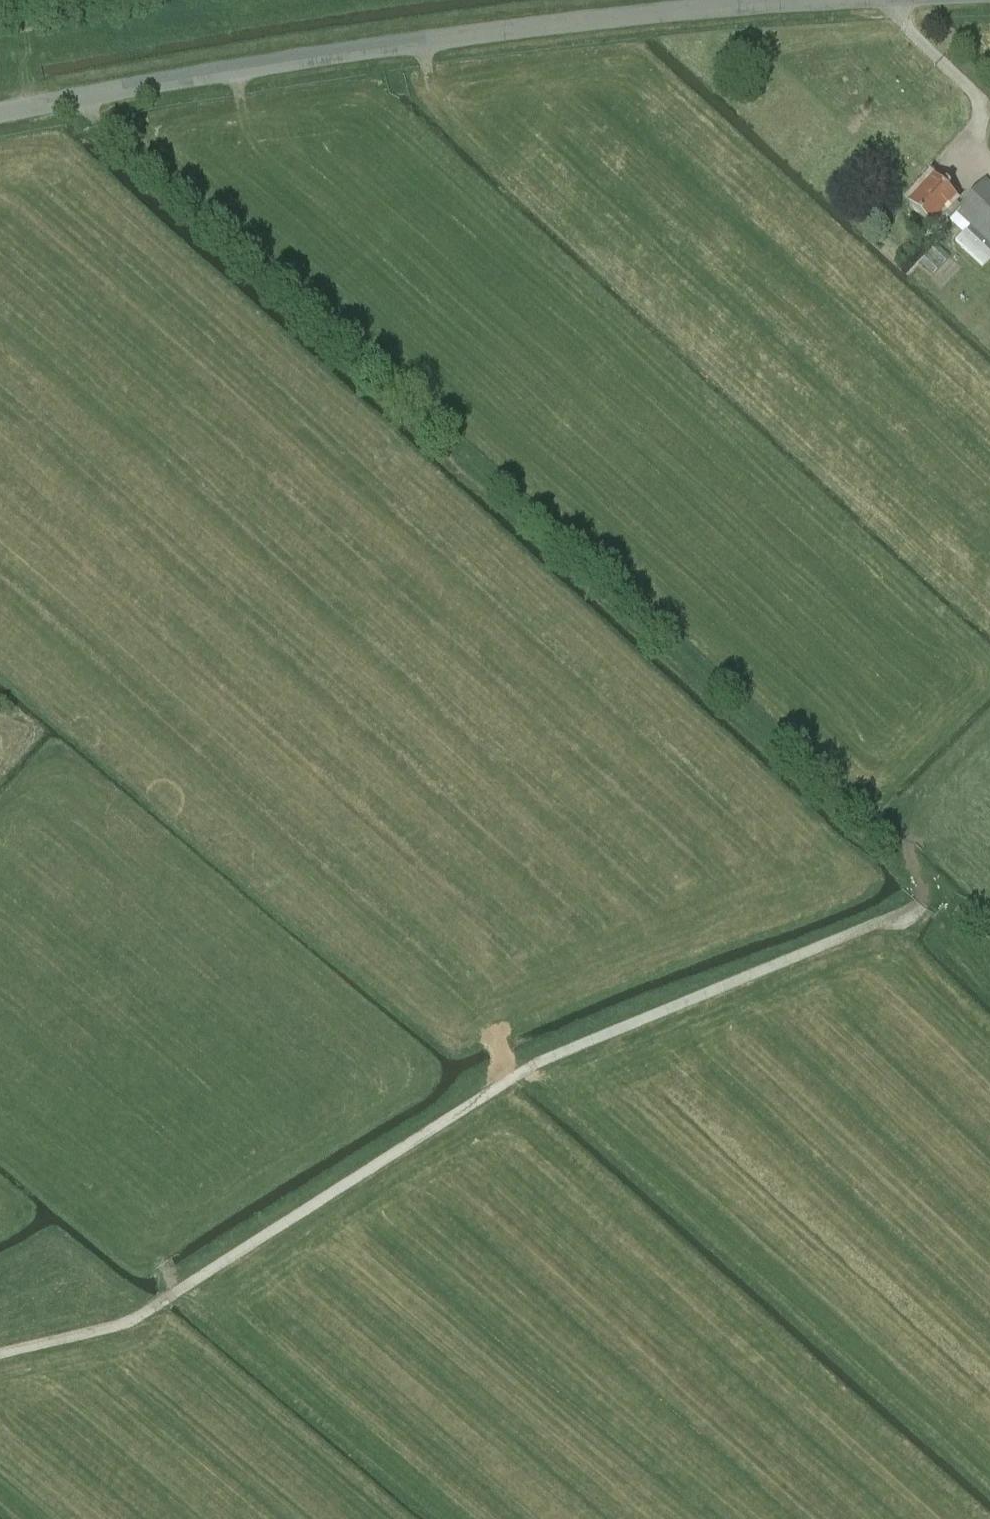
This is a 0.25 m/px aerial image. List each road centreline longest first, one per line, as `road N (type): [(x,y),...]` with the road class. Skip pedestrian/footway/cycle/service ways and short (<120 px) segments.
road 1 (track): [(0,1348),(125,1322),(507,1081),(909,908),(925,892)]
road 2 (unclassified): [(0,114),(286,60),(784,0)]
road 3 (track): [(925,892),(836,807)]

